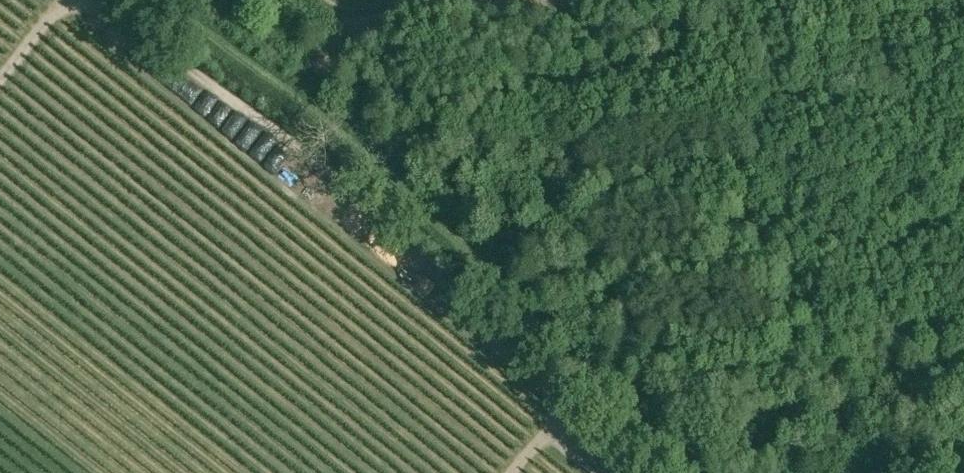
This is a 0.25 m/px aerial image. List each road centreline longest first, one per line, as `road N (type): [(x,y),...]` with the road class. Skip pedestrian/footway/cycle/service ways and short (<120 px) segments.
road 1 (track): [(0,77),(72,0),(102,10),(300,149),(566,408)]

